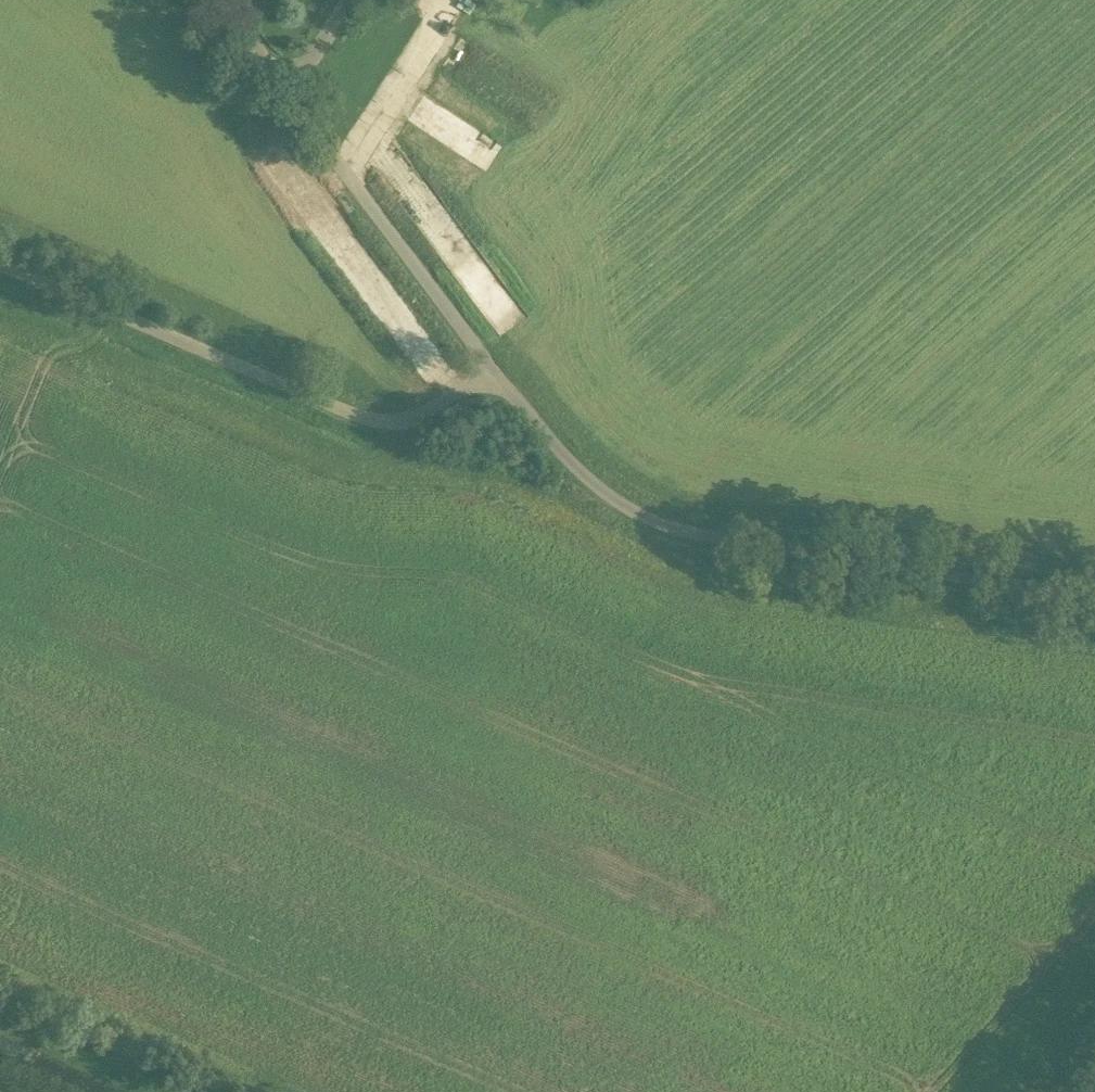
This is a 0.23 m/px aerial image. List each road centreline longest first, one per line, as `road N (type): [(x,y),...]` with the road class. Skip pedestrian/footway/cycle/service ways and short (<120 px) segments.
road 1 (unclassified): [(1094,596),(664,527),(576,469),(495,377),(414,419),(370,420),(0,262)]

